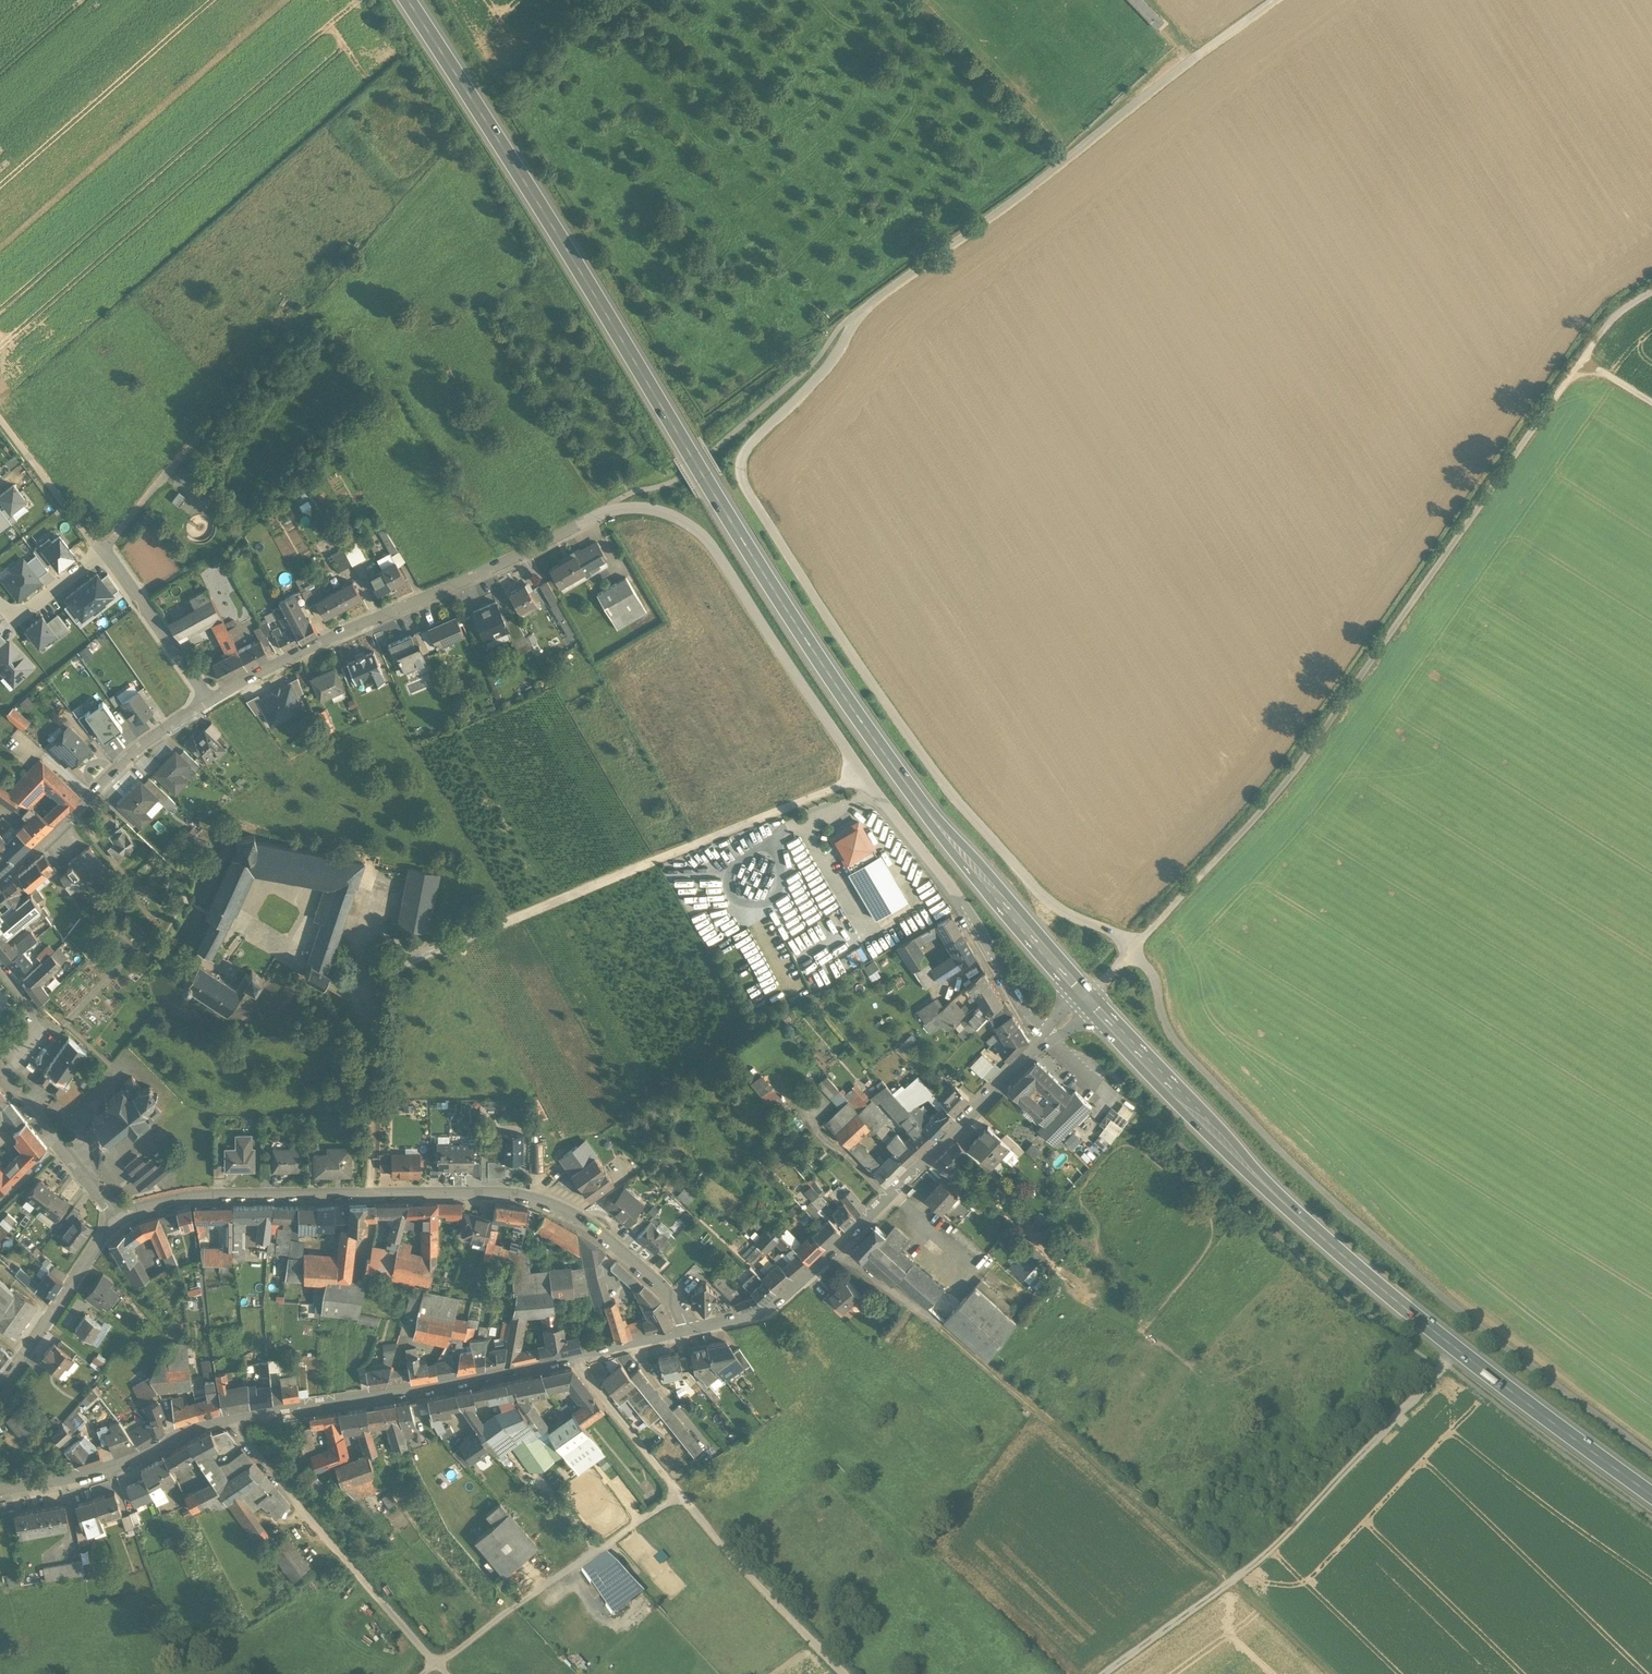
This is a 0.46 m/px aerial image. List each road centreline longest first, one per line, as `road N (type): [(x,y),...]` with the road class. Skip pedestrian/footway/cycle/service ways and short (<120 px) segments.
road 1 (primary): [(1087,1000),(852,709),(411,0)]
road 2 (residential): [(210,704),(616,508),(638,508),(674,517),(713,548),(868,787)]
road 3 (track): [(1132,947),(1293,774),(1582,358),(1651,402)]
road 4 (primary): [(1651,1495),(1384,1292),(1284,1204),(1087,1000)]
road 5 (track): [(1132,947),(1152,974),(1172,1038),(1325,1196),(1507,1348),(1651,1456)]
road 6 (secondary): [(0,1493),(121,1468),(226,1422),(691,1333)]
road 7 (residential): [(117,1224),(215,1199),(535,1204),(583,1222),(667,1297),(691,1333)]
road 8 (track): [(864,779),(365,985)]
road 9 (track): [(307,316),(100,552),(0,418)]
road 10 (secondary): [(691,1333),(750,1319),(787,1300),(1049,1038)]
road 11 (track): [(289,0),(0,247)]
road 12 (track): [(947,1332),(1230,1581)]
road 13 (residential): [(868,787),(946,882),(1049,1038)]
road 14 (track): [(1441,1368),(1276,1544),(1230,1581)]
road 15 (track): [(681,1496),(437,1666)]
road 16 (residential): [(0,883),(134,757),(210,704)]
road 17 (track): [(681,1496),(845,1673)]
road 18 (residential): [(868,787),(805,829),(867,941)]
road 19 (residential): [(0,1387),(117,1224)]
road 20 (residential): [(117,1224),(0,1074)]
road 21 (residential): [(210,704),(100,552)]
road 22 (track): [(596,681),(688,833)]
road 23 (track): [(1230,1581),(1098,1673)]
road 24 (track): [(1329,1673),(1230,1581)]
road 25 (residential): [(100,552),(32,606),(0,604)]

